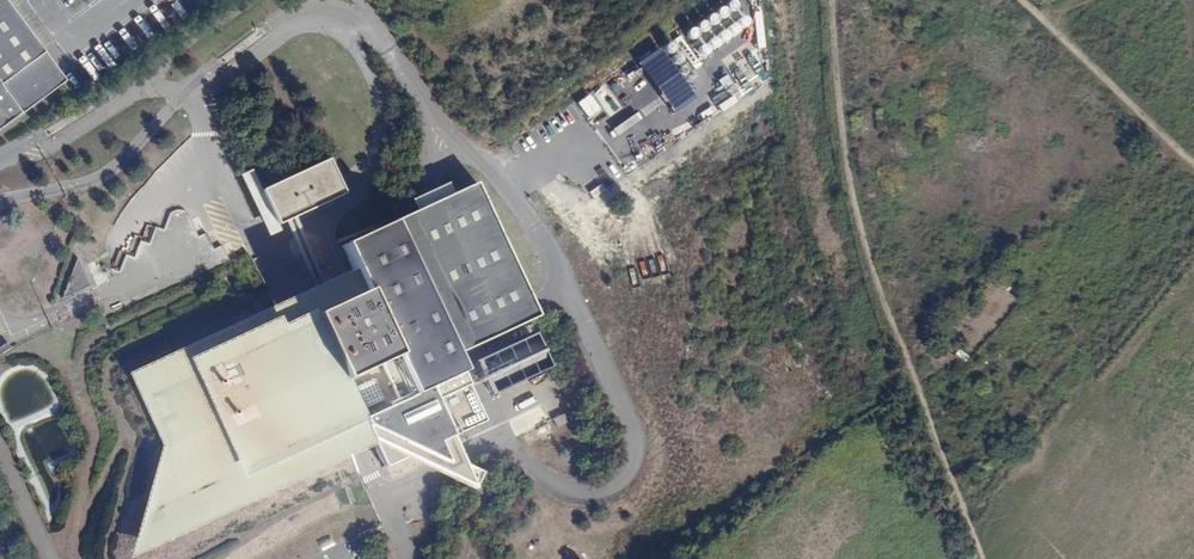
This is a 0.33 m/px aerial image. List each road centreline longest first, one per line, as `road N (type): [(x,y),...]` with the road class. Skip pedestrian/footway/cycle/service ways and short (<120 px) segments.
road 1 (track): [(965,558),(863,263),(828,61),(829,0)]
road 2 (track): [(1193,163),(1090,73),(1023,0)]

